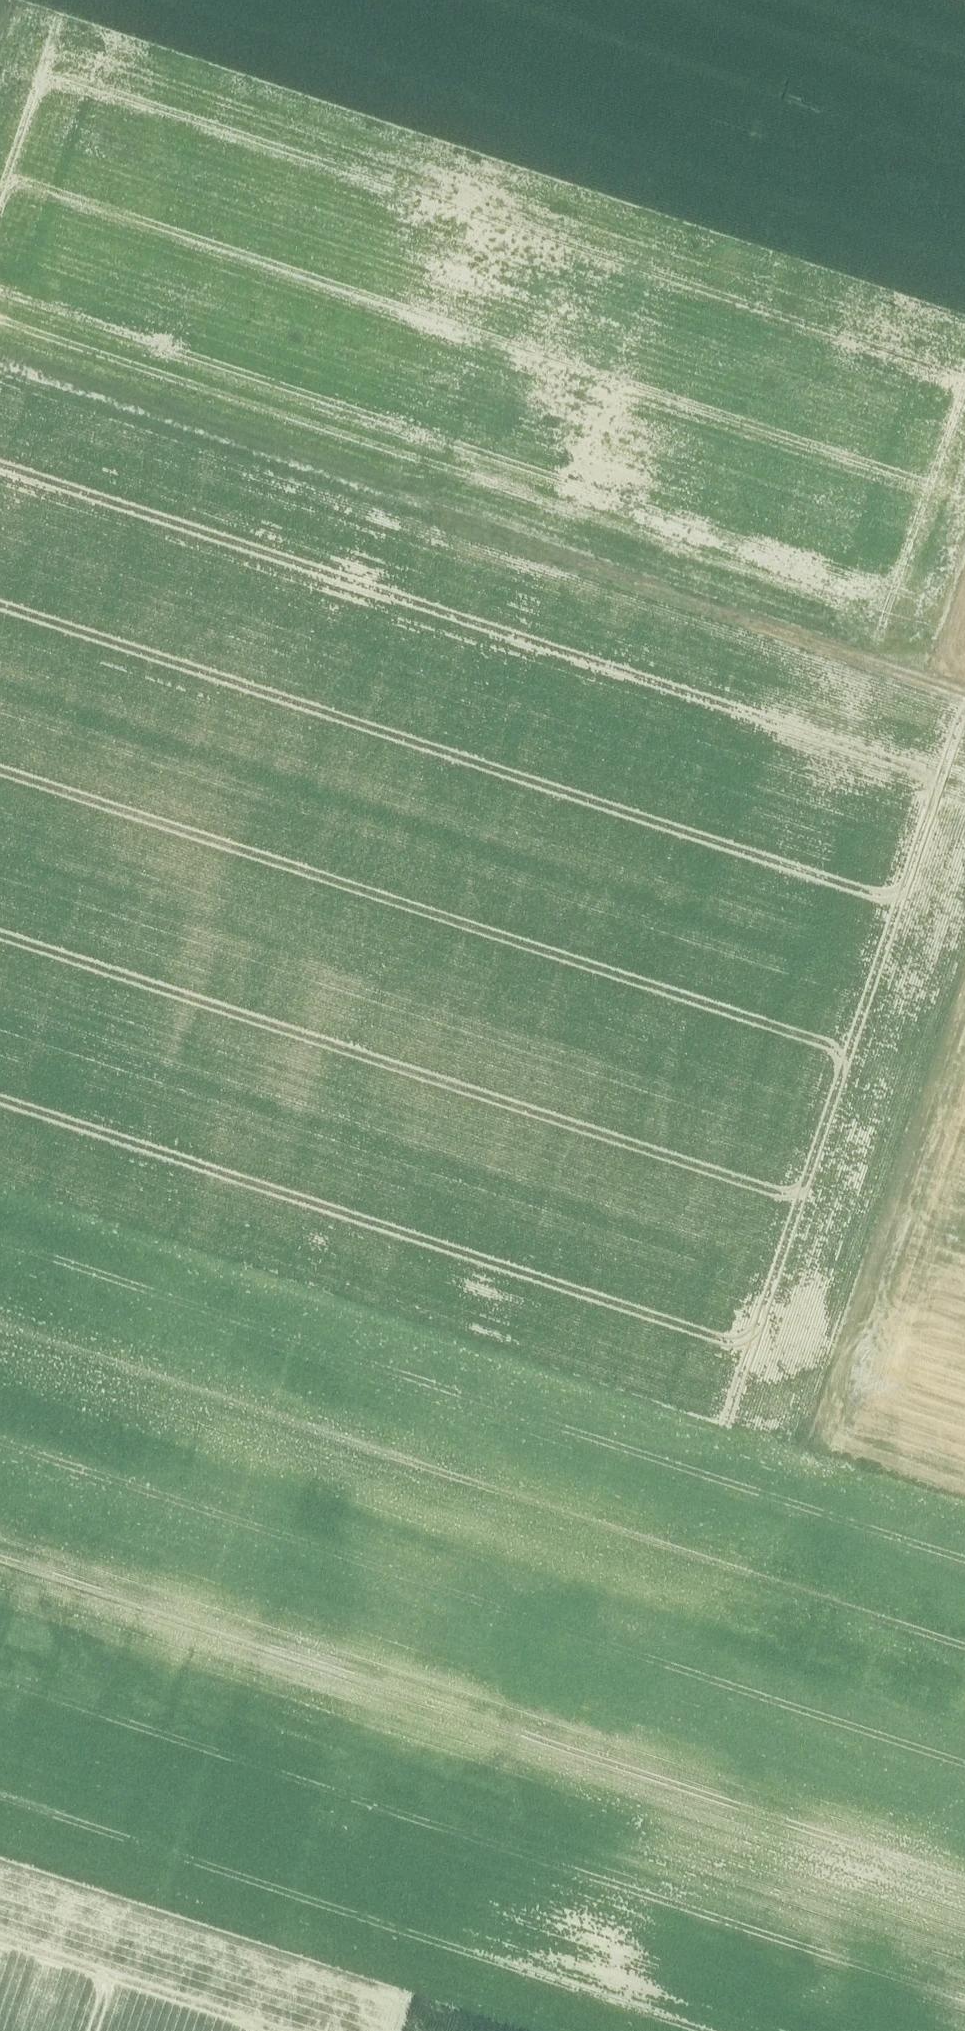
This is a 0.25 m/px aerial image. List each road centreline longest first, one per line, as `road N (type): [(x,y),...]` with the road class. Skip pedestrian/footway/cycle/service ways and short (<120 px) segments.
road 1 (track): [(508,545),(964,700)]

